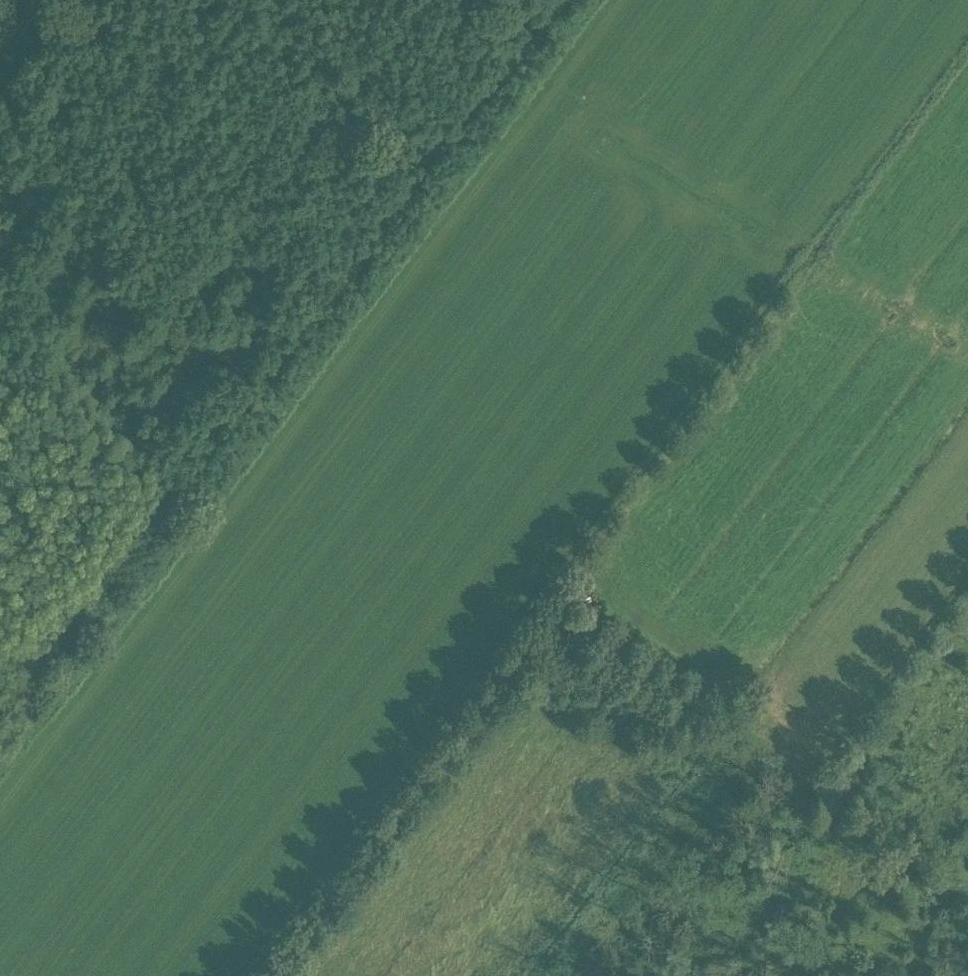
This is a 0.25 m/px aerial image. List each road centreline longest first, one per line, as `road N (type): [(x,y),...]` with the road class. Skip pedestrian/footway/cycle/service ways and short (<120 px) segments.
road 1 (track): [(967,882),(552,609),(270,975)]

